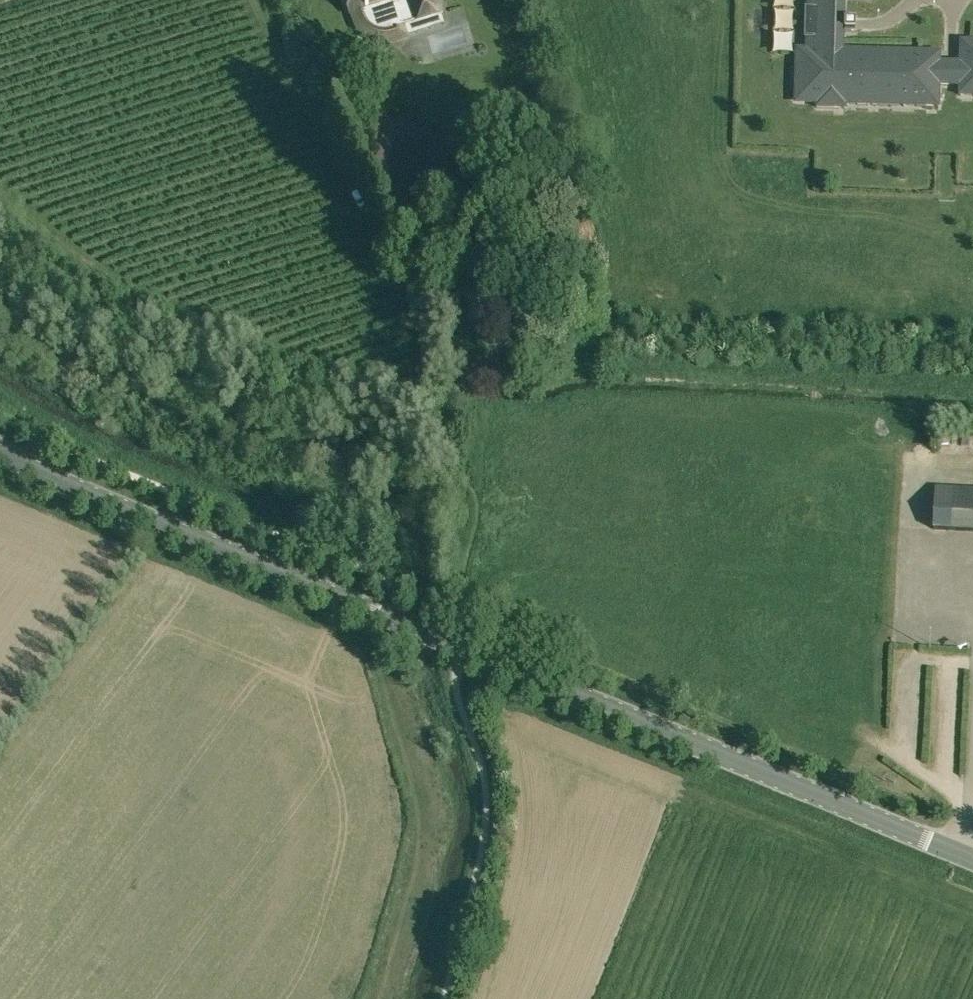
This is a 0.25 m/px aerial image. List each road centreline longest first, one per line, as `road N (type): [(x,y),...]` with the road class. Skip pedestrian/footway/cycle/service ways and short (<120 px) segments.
road 1 (tertiary): [(972,858),(0,451)]

